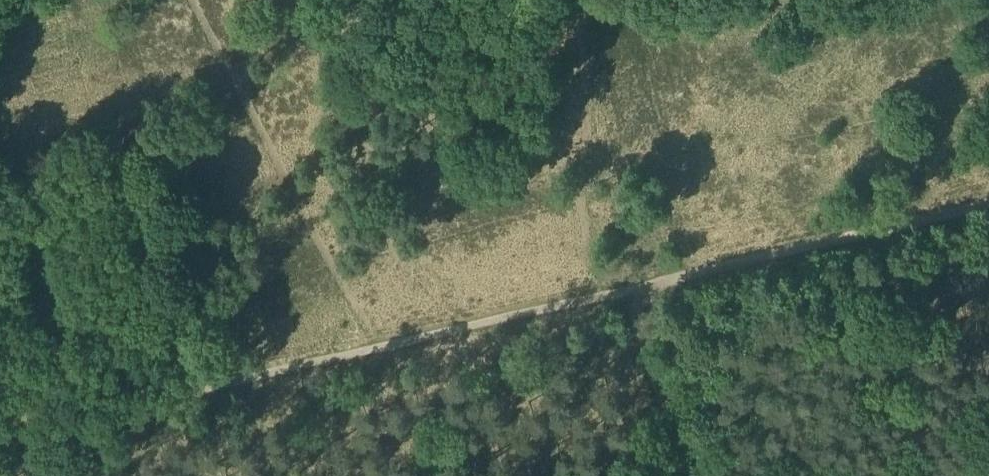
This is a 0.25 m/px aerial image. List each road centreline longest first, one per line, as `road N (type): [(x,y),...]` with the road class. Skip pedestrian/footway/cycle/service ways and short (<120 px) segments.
road 1 (track): [(988,213),(0,444)]
road 2 (track): [(636,299),(679,475)]

